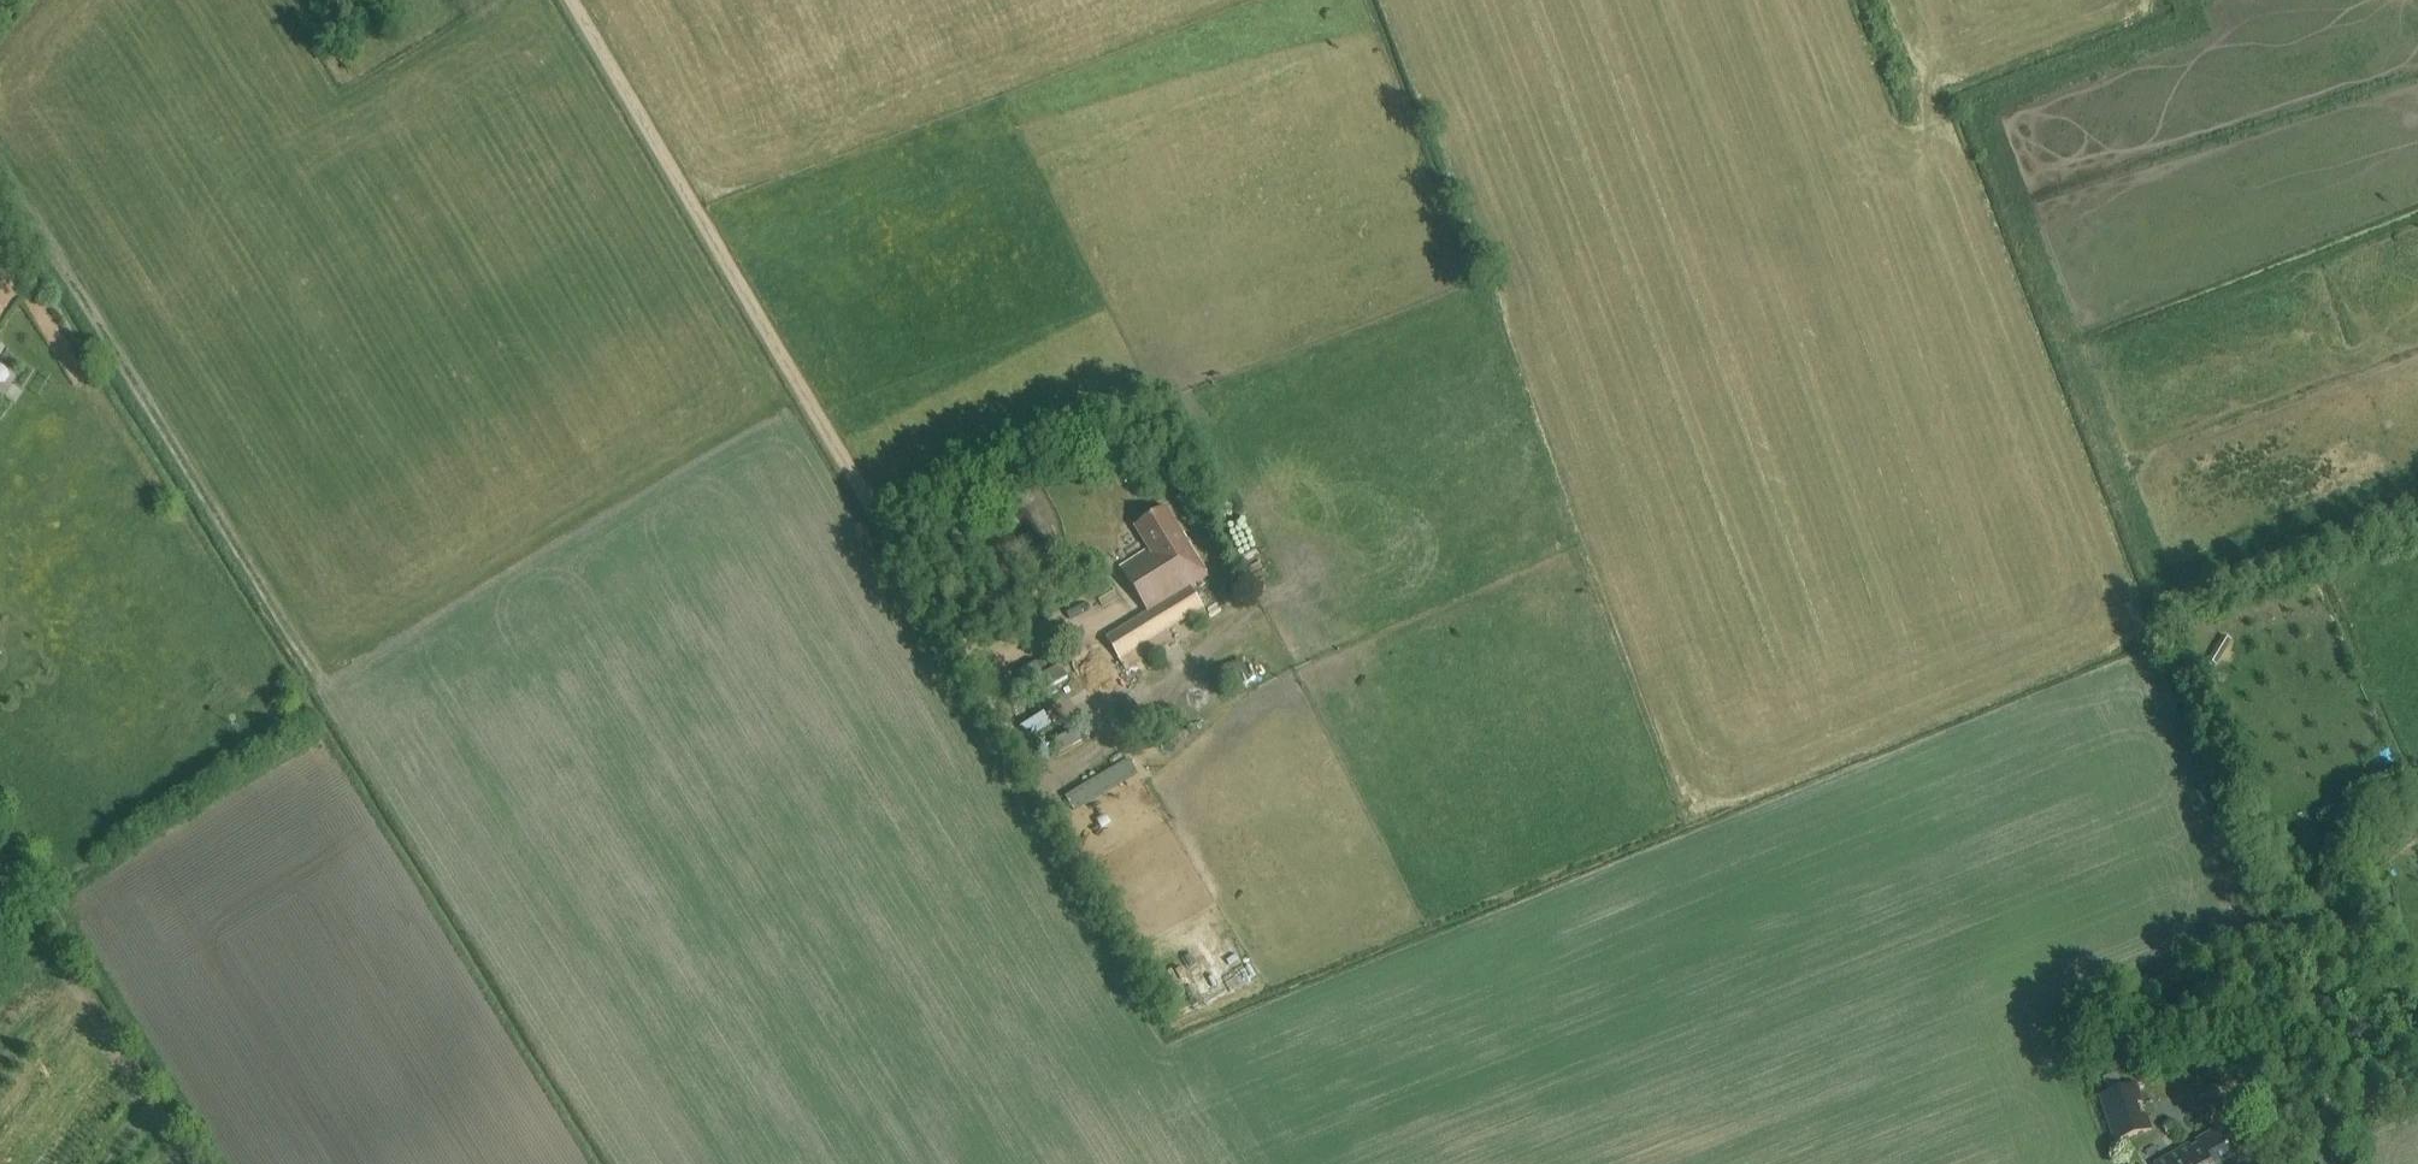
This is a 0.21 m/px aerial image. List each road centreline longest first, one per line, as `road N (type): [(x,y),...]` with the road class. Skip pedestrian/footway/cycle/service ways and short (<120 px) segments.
road 1 (track): [(567,0),(1001,731)]

